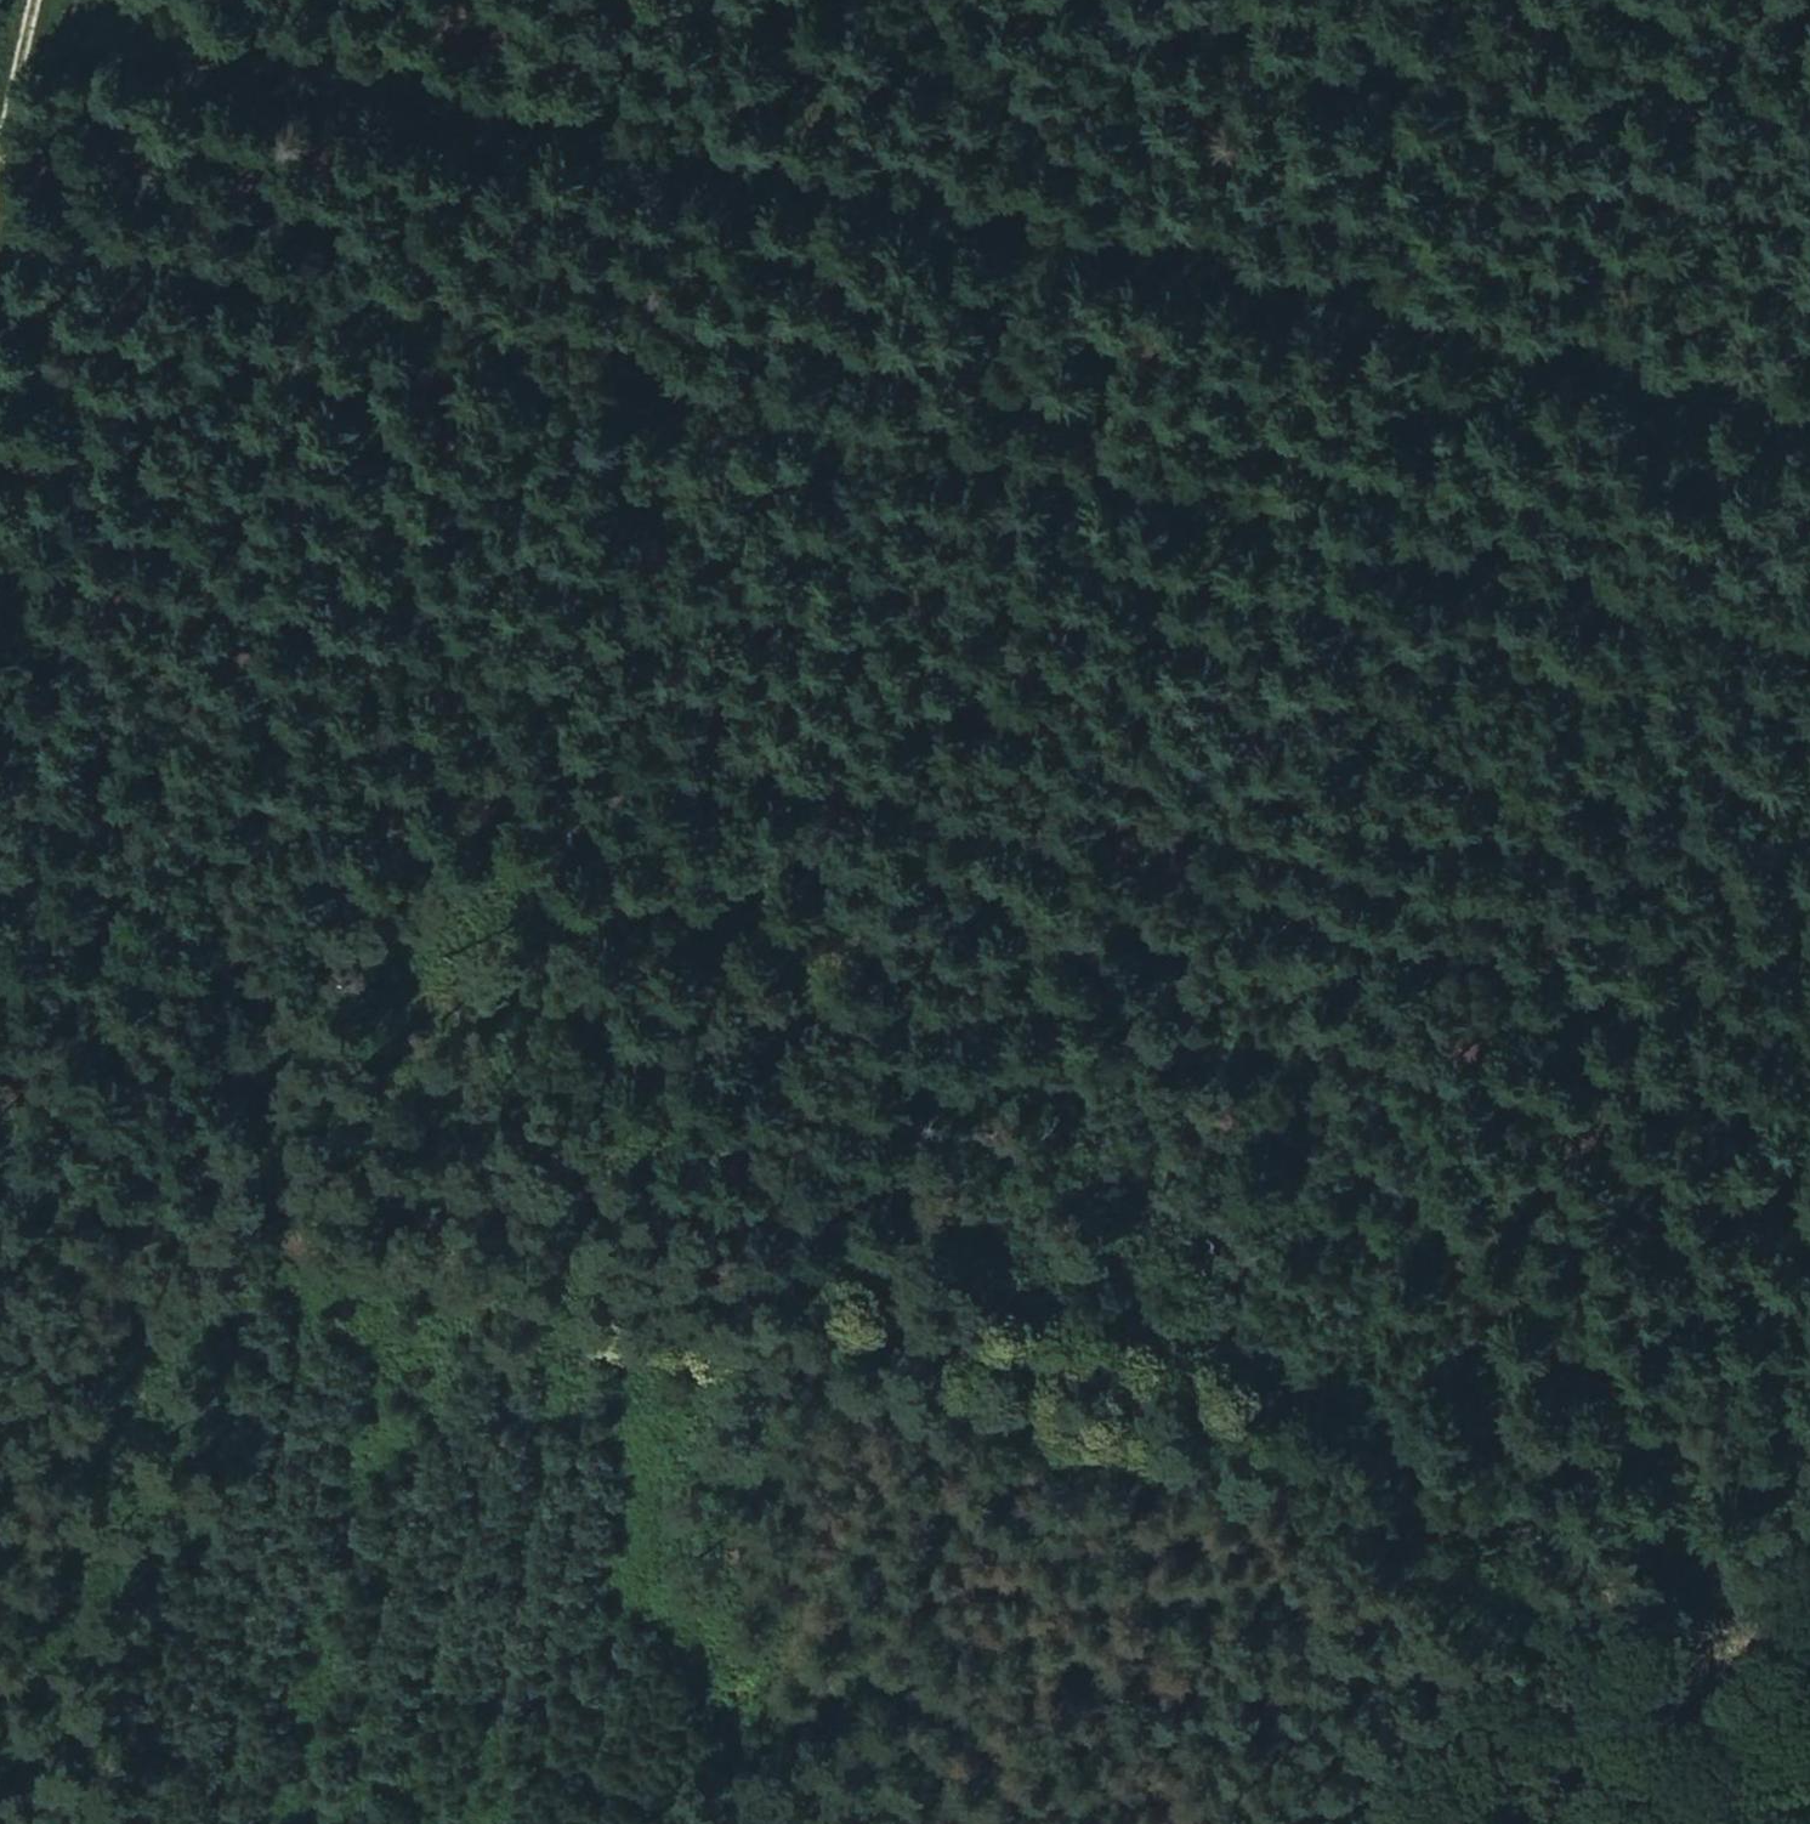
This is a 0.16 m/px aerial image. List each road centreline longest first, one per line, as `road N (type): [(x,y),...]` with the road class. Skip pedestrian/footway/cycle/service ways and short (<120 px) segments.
road 1 (track): [(1694,1574),(1526,1664),(1309,1823)]
road 2 (track): [(0,420),(42,261),(61,0)]

